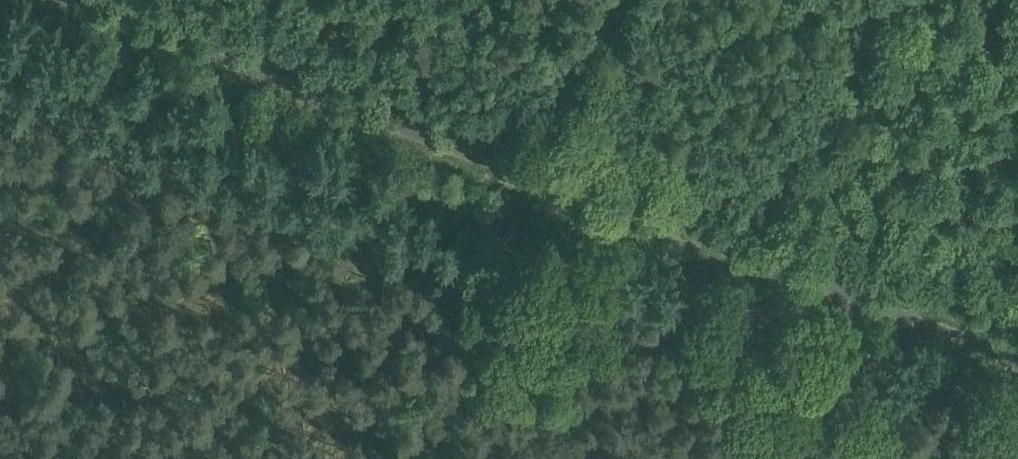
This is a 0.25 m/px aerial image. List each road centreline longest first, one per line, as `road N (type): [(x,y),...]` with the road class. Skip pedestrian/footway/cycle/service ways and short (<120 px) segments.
road 1 (track): [(1017,343),(525,163)]
road 2 (track): [(525,163),(100,0)]
road 3 (track): [(407,458),(525,163)]
road 4 (track): [(525,163),(592,0)]

